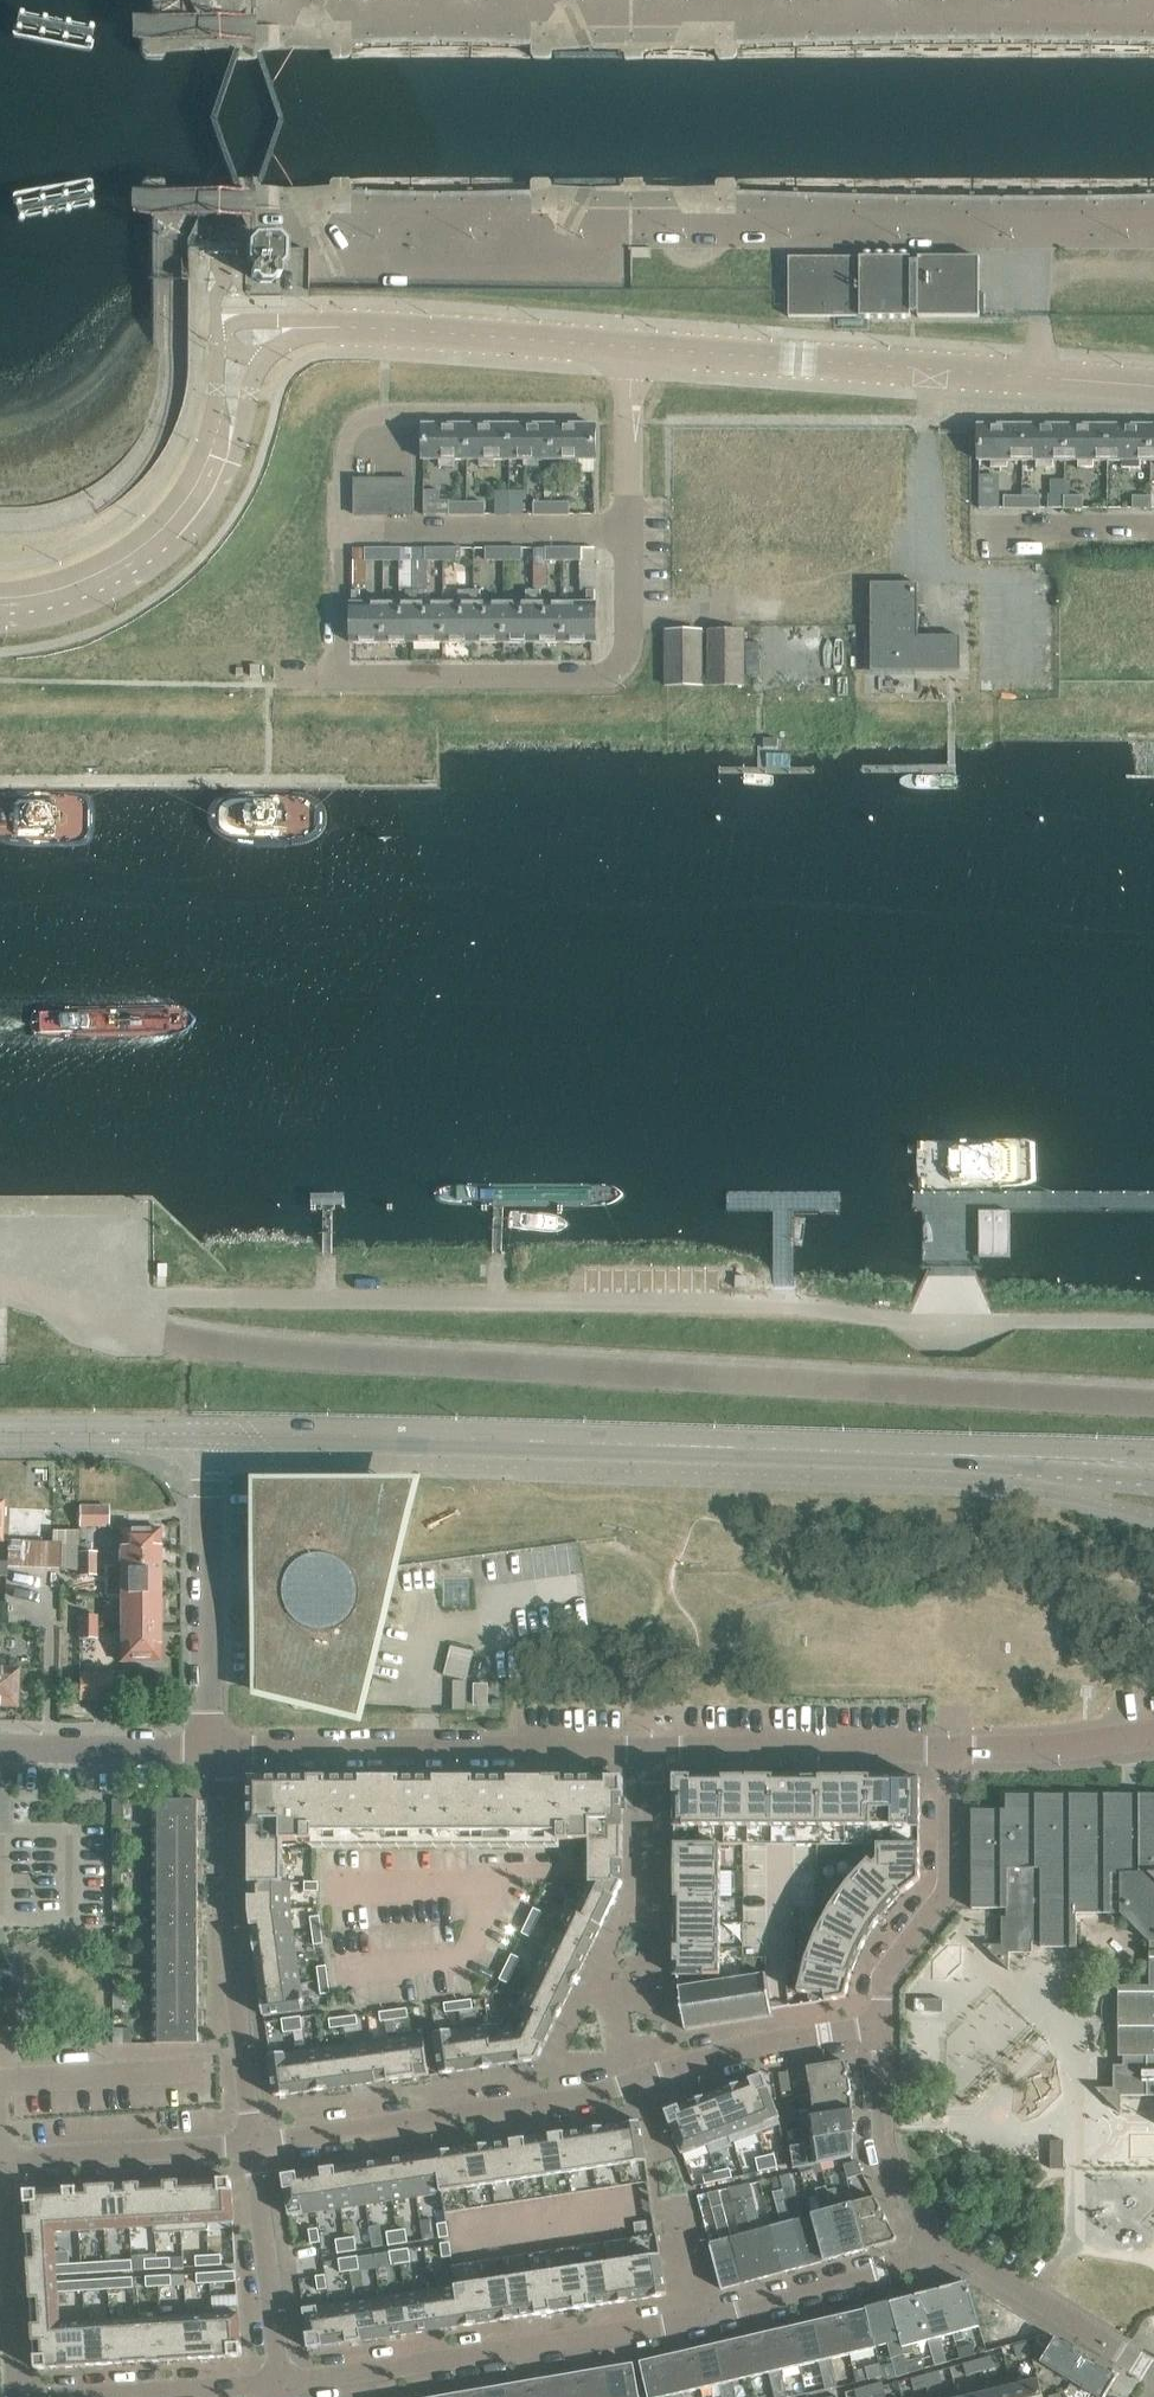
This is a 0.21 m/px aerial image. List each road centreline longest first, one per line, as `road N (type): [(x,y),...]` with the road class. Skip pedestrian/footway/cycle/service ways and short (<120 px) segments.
road 1 (tertiary): [(1153,1463),(209,1434)]
road 2 (tertiary): [(382,328),(1153,384)]
road 3 (residential): [(280,2383),(680,2322),(904,2260),(934,2237)]
road 4 (residential): [(253,2144),(586,2097),(751,2043),(882,2025)]
road 5 (residential): [(223,1750),(652,1754)]
road 6 (residential): [(253,2144),(232,1973),(223,1750)]
road 7 (tertiary): [(218,327),(219,0)]
road 8 (residential): [(212,1749),(209,1434)]
road 9 (residential): [(652,1754),(948,1750)]
road 10 (residential): [(882,2025),(885,1972),(948,1885),(948,1750)]
road 11 (residential): [(1153,2374),(934,2237)]
road 12 (residential): [(0,2160),(253,2144)]
road 13 (residential): [(280,2383),(253,2144)]
road 14 (tertiary): [(0,596),(69,586),(130,556),(200,495)]
road 15 (residential): [(53,2396),(280,2383)]
road 16 (residential): [(934,2237),(885,2154),(882,2025)]
road 17 (residential): [(0,1743),(212,1749)]
road 18 (tertiary): [(209,1434),(0,1431)]
road 19 (residential): [(948,1750),(1153,1735)]
road 20 (residential): [(0,2079),(205,2066)]
road 21 (tertiary): [(382,328),(277,321),(218,327)]
road 22 (residential): [(651,1912),(652,1754)]
road 23 (tertiary): [(200,495),(231,463),(263,361)]
road 24 (residential): [(15,2396),(5,2245)]
road 25 (tertiary): [(218,346),(216,425),(200,495)]
road 26 (tertiary): [(263,361),(307,335),(382,328)]

